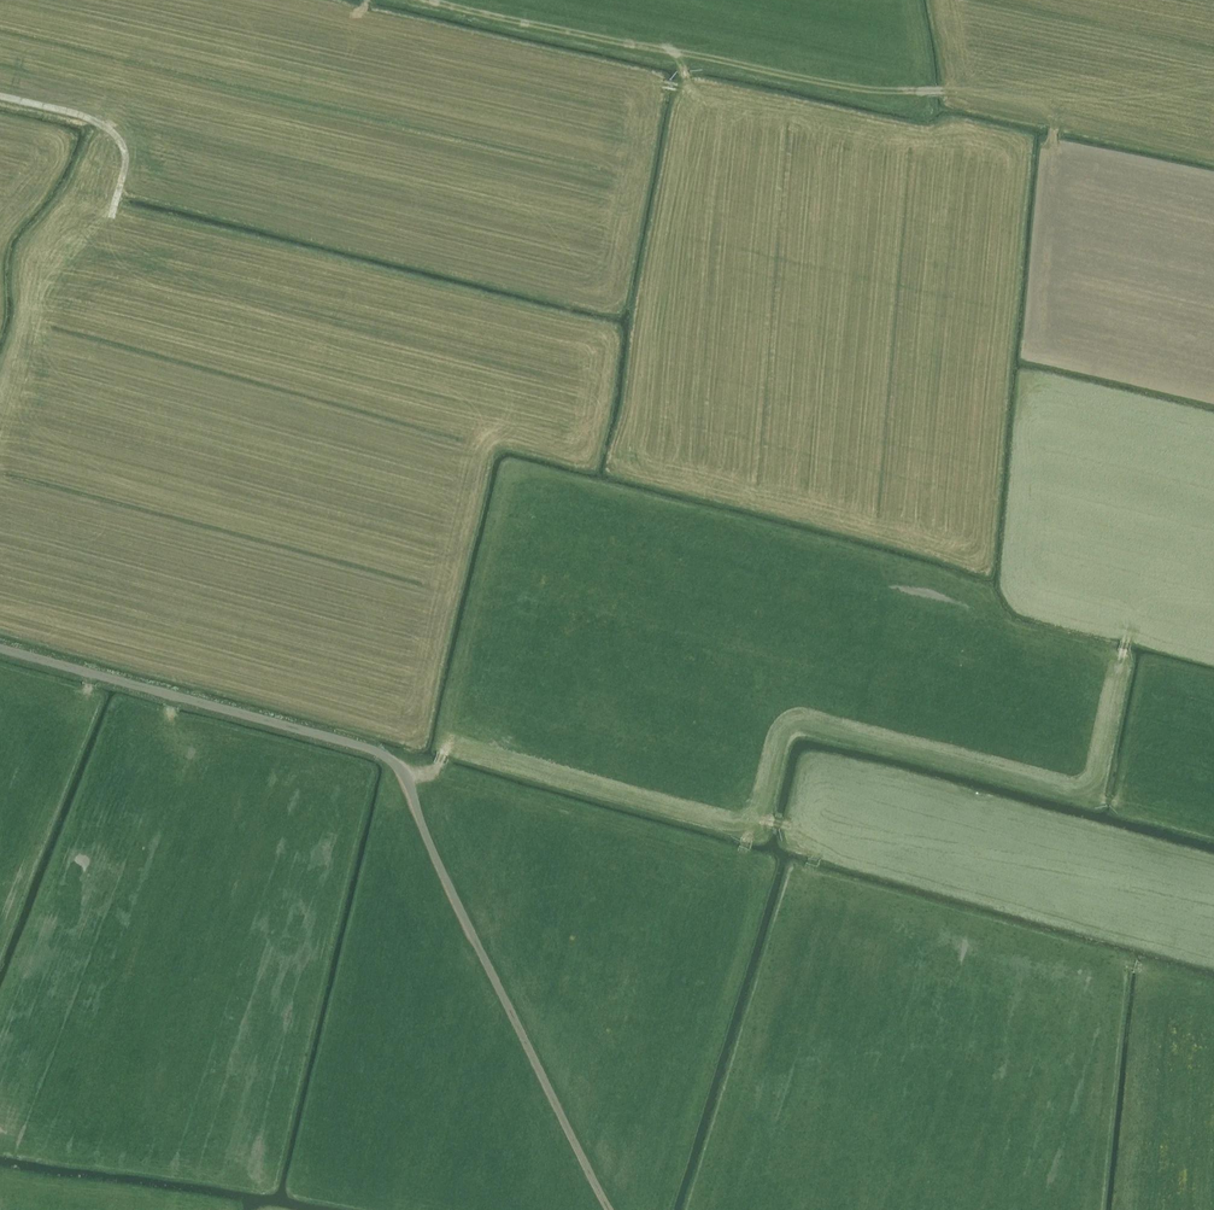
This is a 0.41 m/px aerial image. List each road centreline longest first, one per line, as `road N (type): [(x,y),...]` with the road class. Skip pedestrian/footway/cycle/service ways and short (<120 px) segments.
road 1 (track): [(610,1209),(396,764),(366,747),(0,648)]
road 2 (track): [(112,216),(126,165),(117,137),(76,113),(0,96)]

